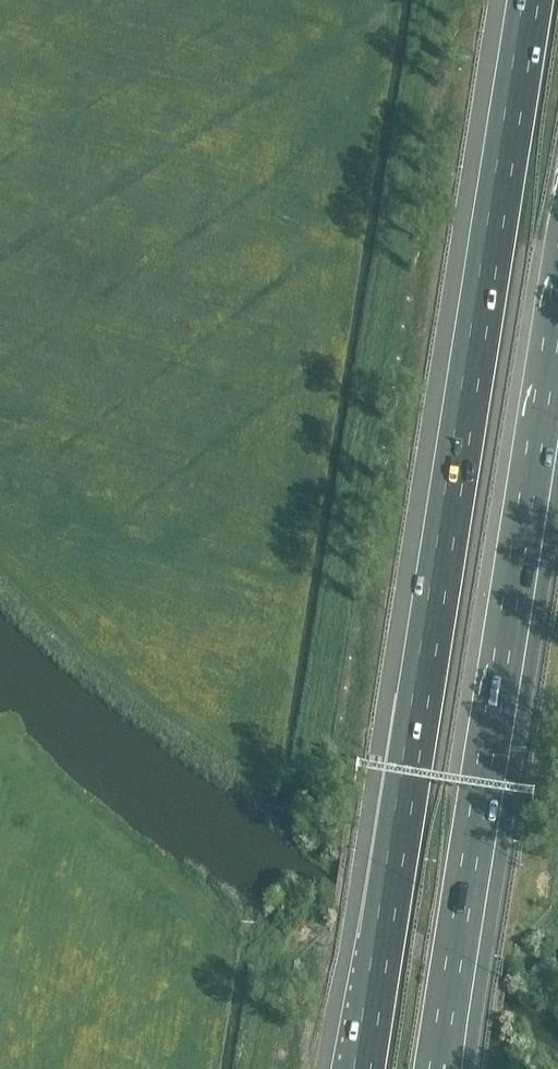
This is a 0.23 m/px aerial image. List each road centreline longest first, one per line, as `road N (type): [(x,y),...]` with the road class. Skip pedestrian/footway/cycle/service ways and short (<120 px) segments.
road 1 (motorway): [(532,0),(361,1068)]
road 2 (motorway): [(437,1068),(557,309)]

